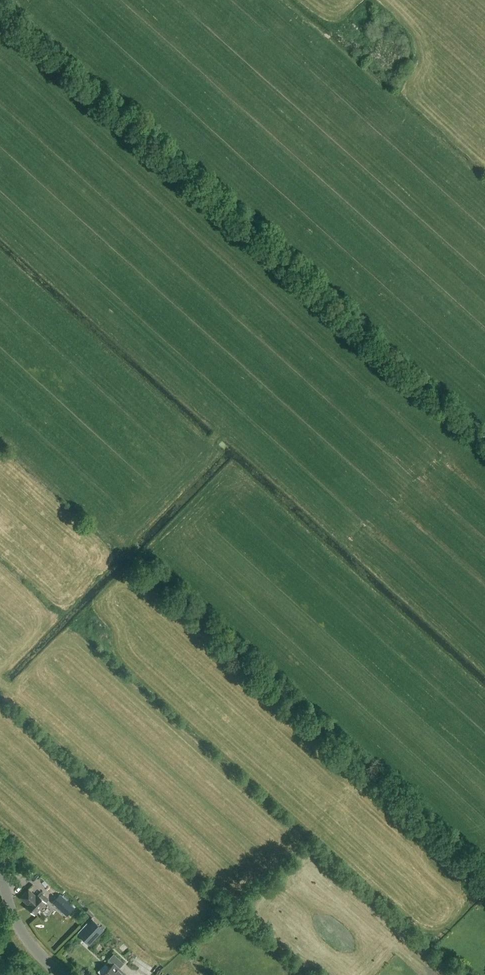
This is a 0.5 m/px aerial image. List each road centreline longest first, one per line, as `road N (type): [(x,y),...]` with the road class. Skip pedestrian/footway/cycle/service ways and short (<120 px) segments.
road 1 (track): [(484,876),(133,554)]
road 2 (tertiary): [(60,974),(20,929),(0,873)]

